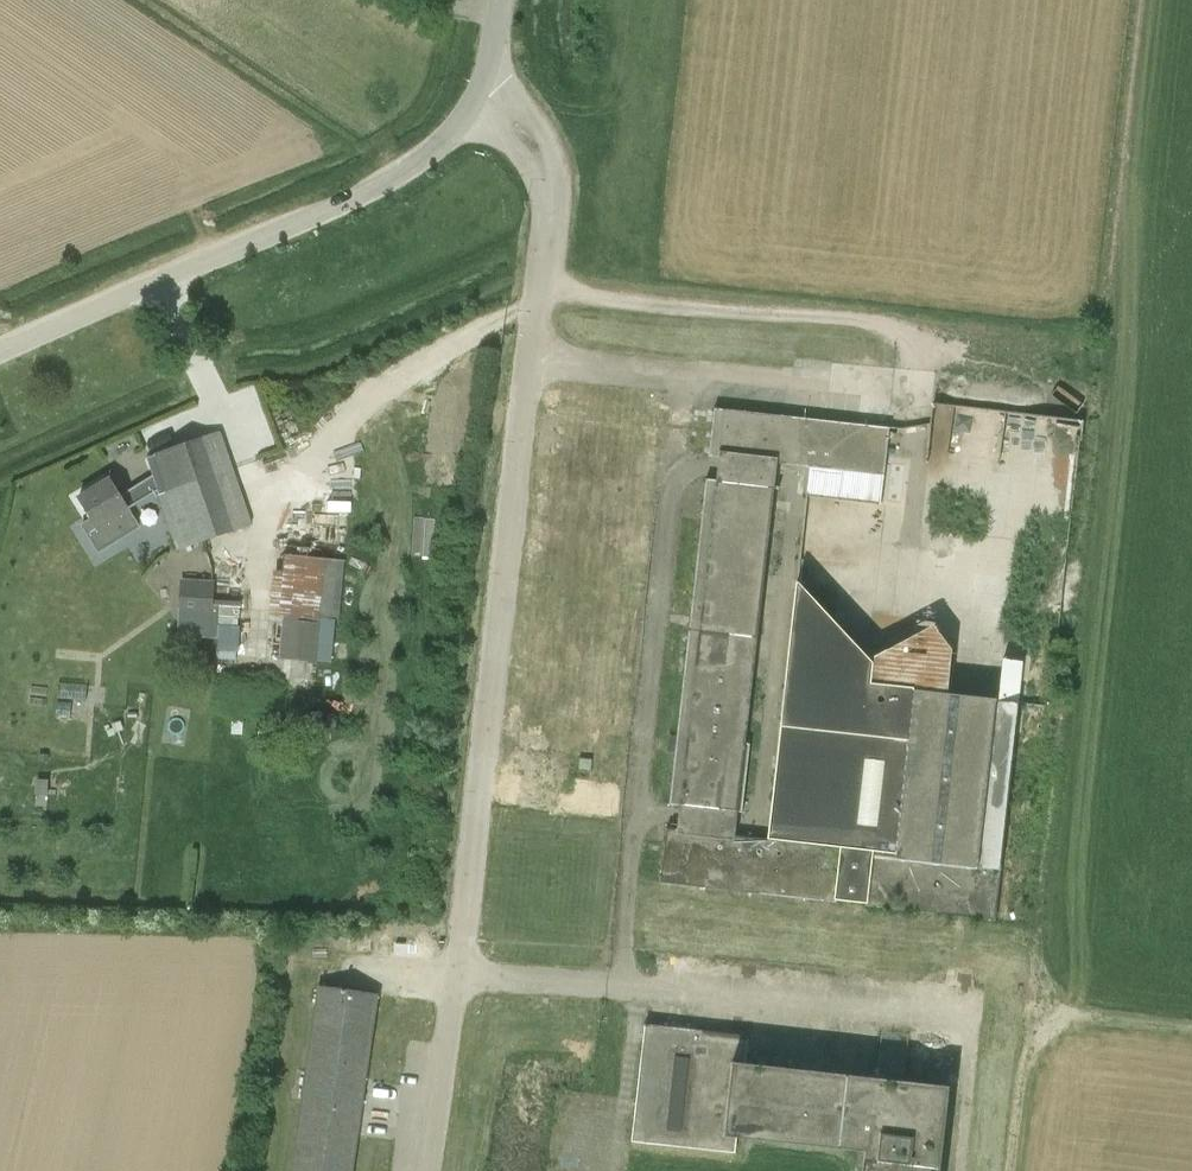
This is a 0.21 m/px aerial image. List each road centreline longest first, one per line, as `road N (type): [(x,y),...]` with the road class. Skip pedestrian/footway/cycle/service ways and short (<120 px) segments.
road 1 (track): [(1011,1170),(1024,1065),(1047,1016),(1034,937),(1091,403),(1057,400),(1038,375),(920,337)]
road 2 (unclassified): [(530,359),(431,1170)]
road 3 (unclassified): [(0,352),(317,213),(388,176),(456,122)]
road 4 (unclassified): [(530,359),(911,399)]
road 5 (track): [(971,1025),(986,1013),(1191,1032)]
road 6 (unclassified): [(547,198),(530,359)]
road 7 (unclassified): [(547,198),(541,130),(490,71)]
road 8 (unclassified): [(456,122),(495,133),(521,152),(547,198)]

